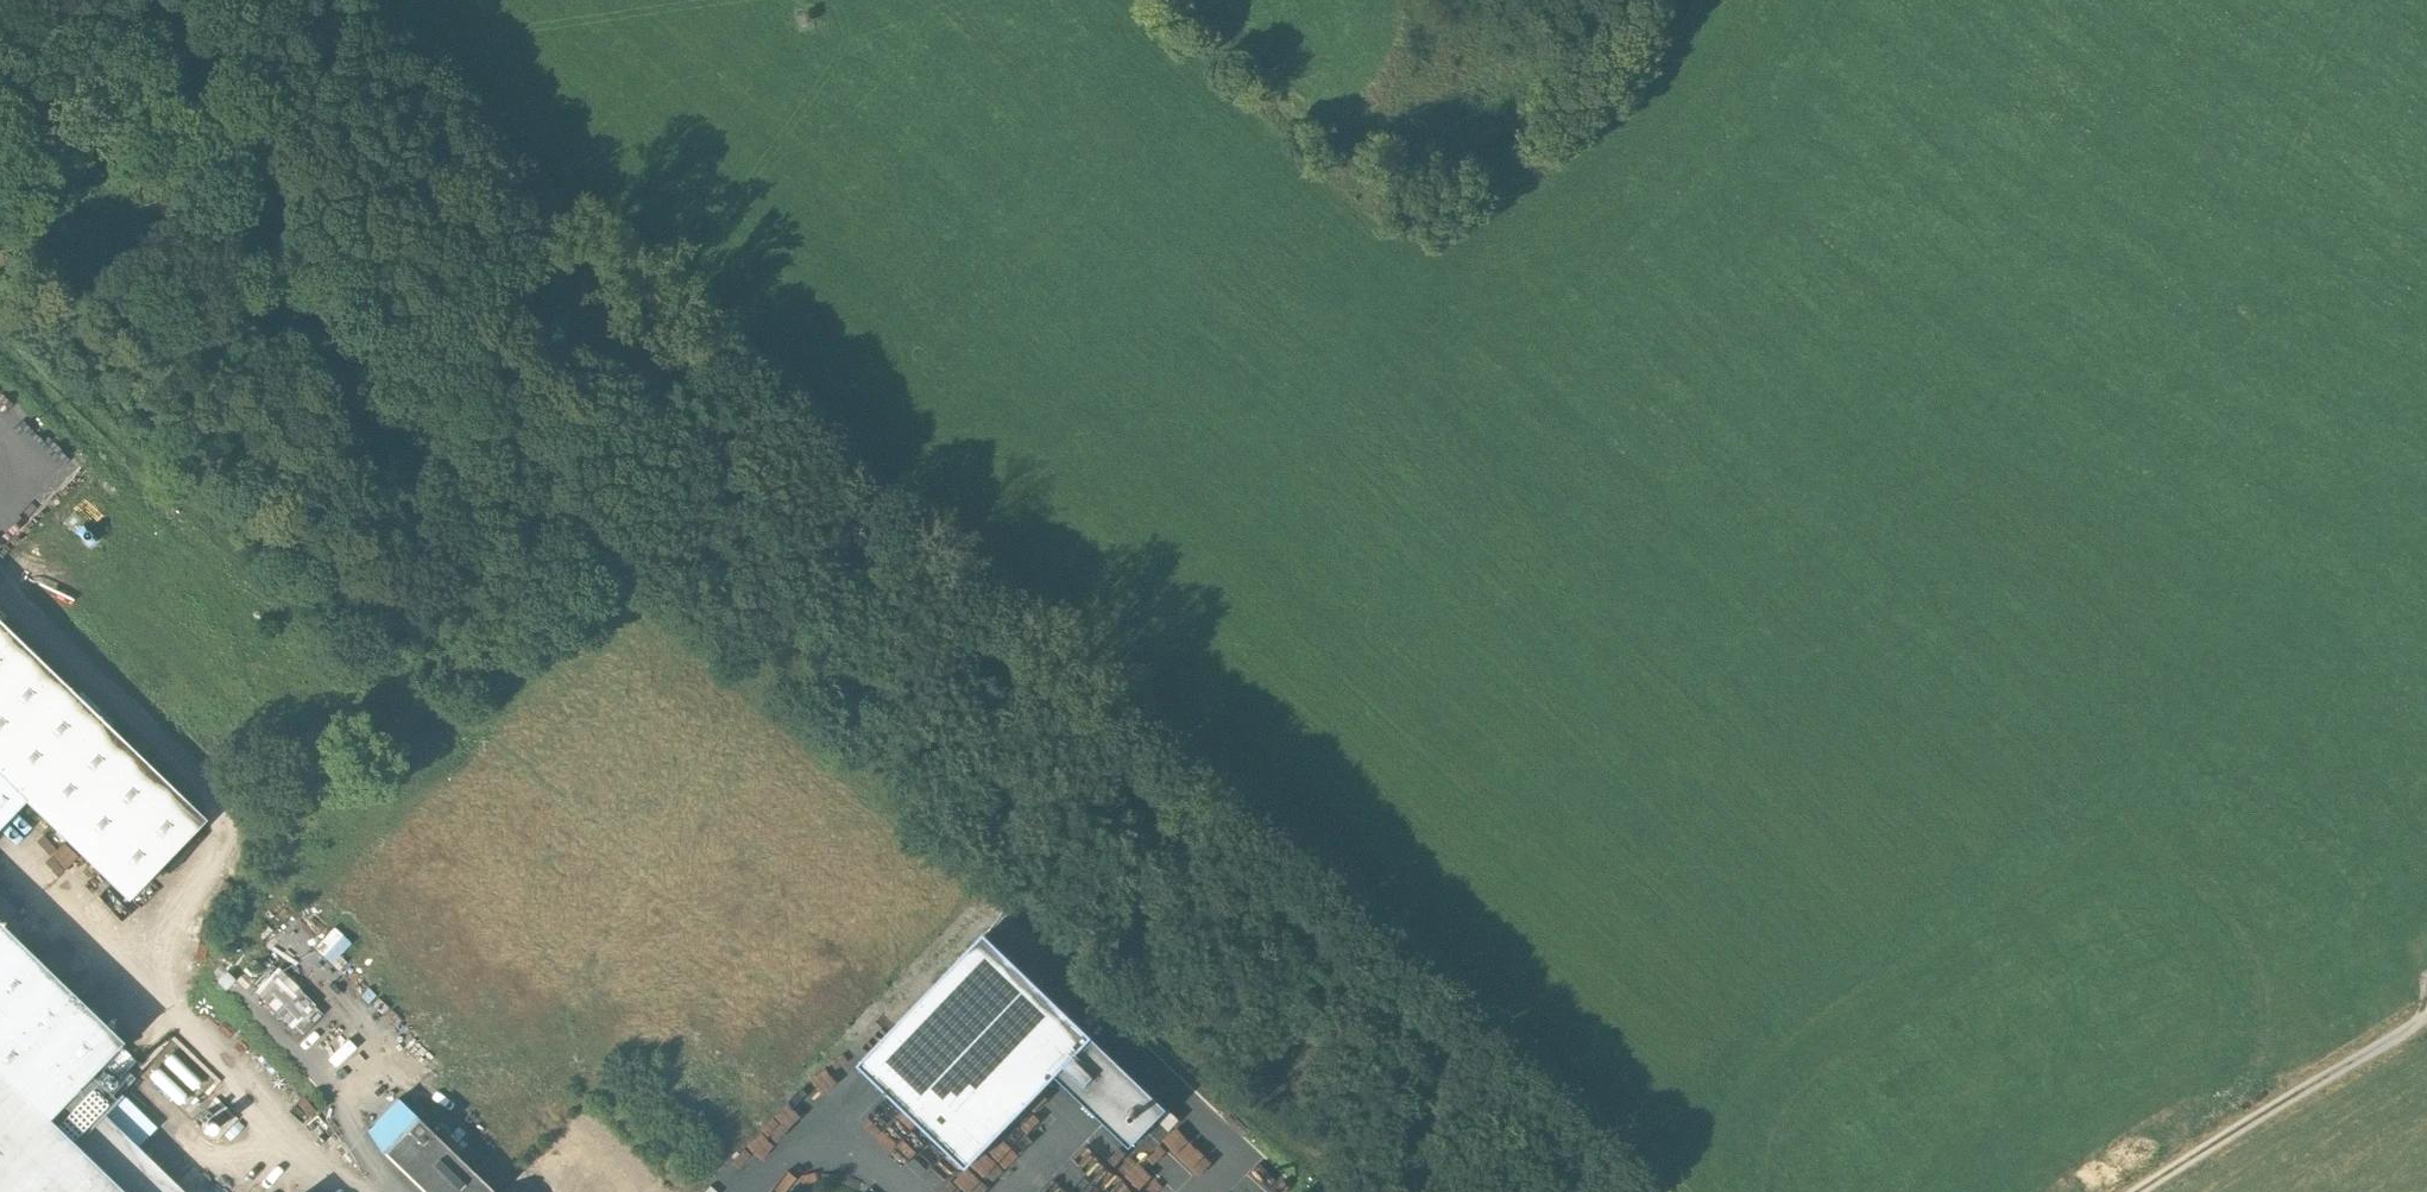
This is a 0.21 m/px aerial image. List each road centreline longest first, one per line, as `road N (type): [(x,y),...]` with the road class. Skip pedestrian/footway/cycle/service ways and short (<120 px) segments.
road 1 (track): [(2145,1191),(2426,1020)]

